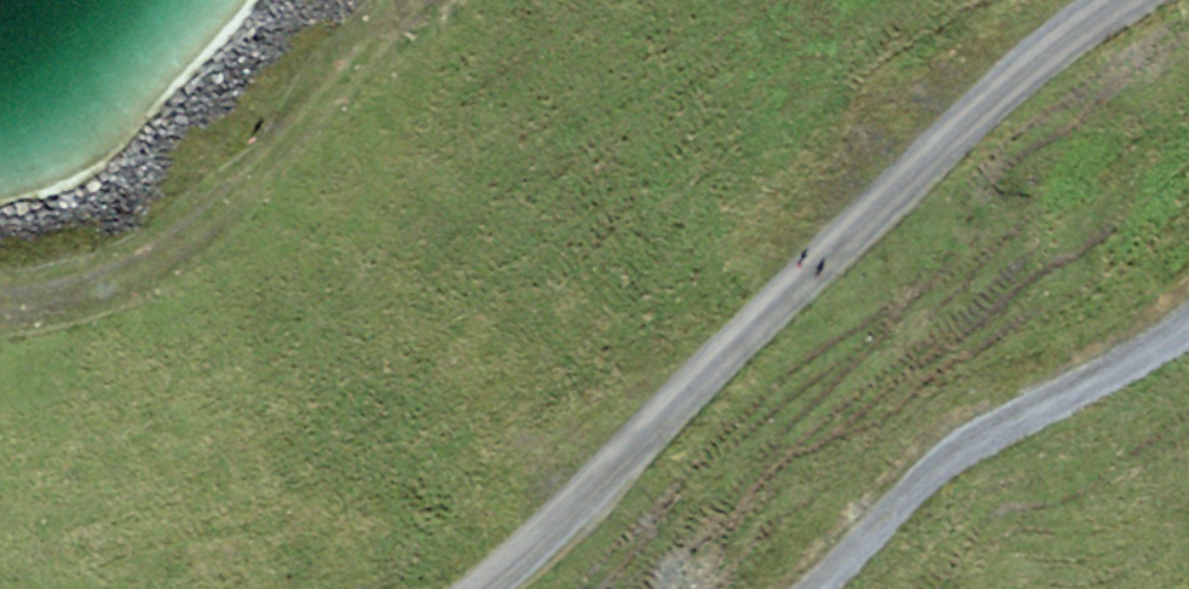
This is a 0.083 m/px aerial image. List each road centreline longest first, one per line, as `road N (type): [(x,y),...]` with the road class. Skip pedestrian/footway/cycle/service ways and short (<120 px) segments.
road 1 (track): [(1122,0),(1076,33),(602,468),(454,588)]
road 2 (track): [(414,0),(207,213),(142,259),(0,290)]
road 3 (track): [(1188,322),(975,437),(808,588)]

